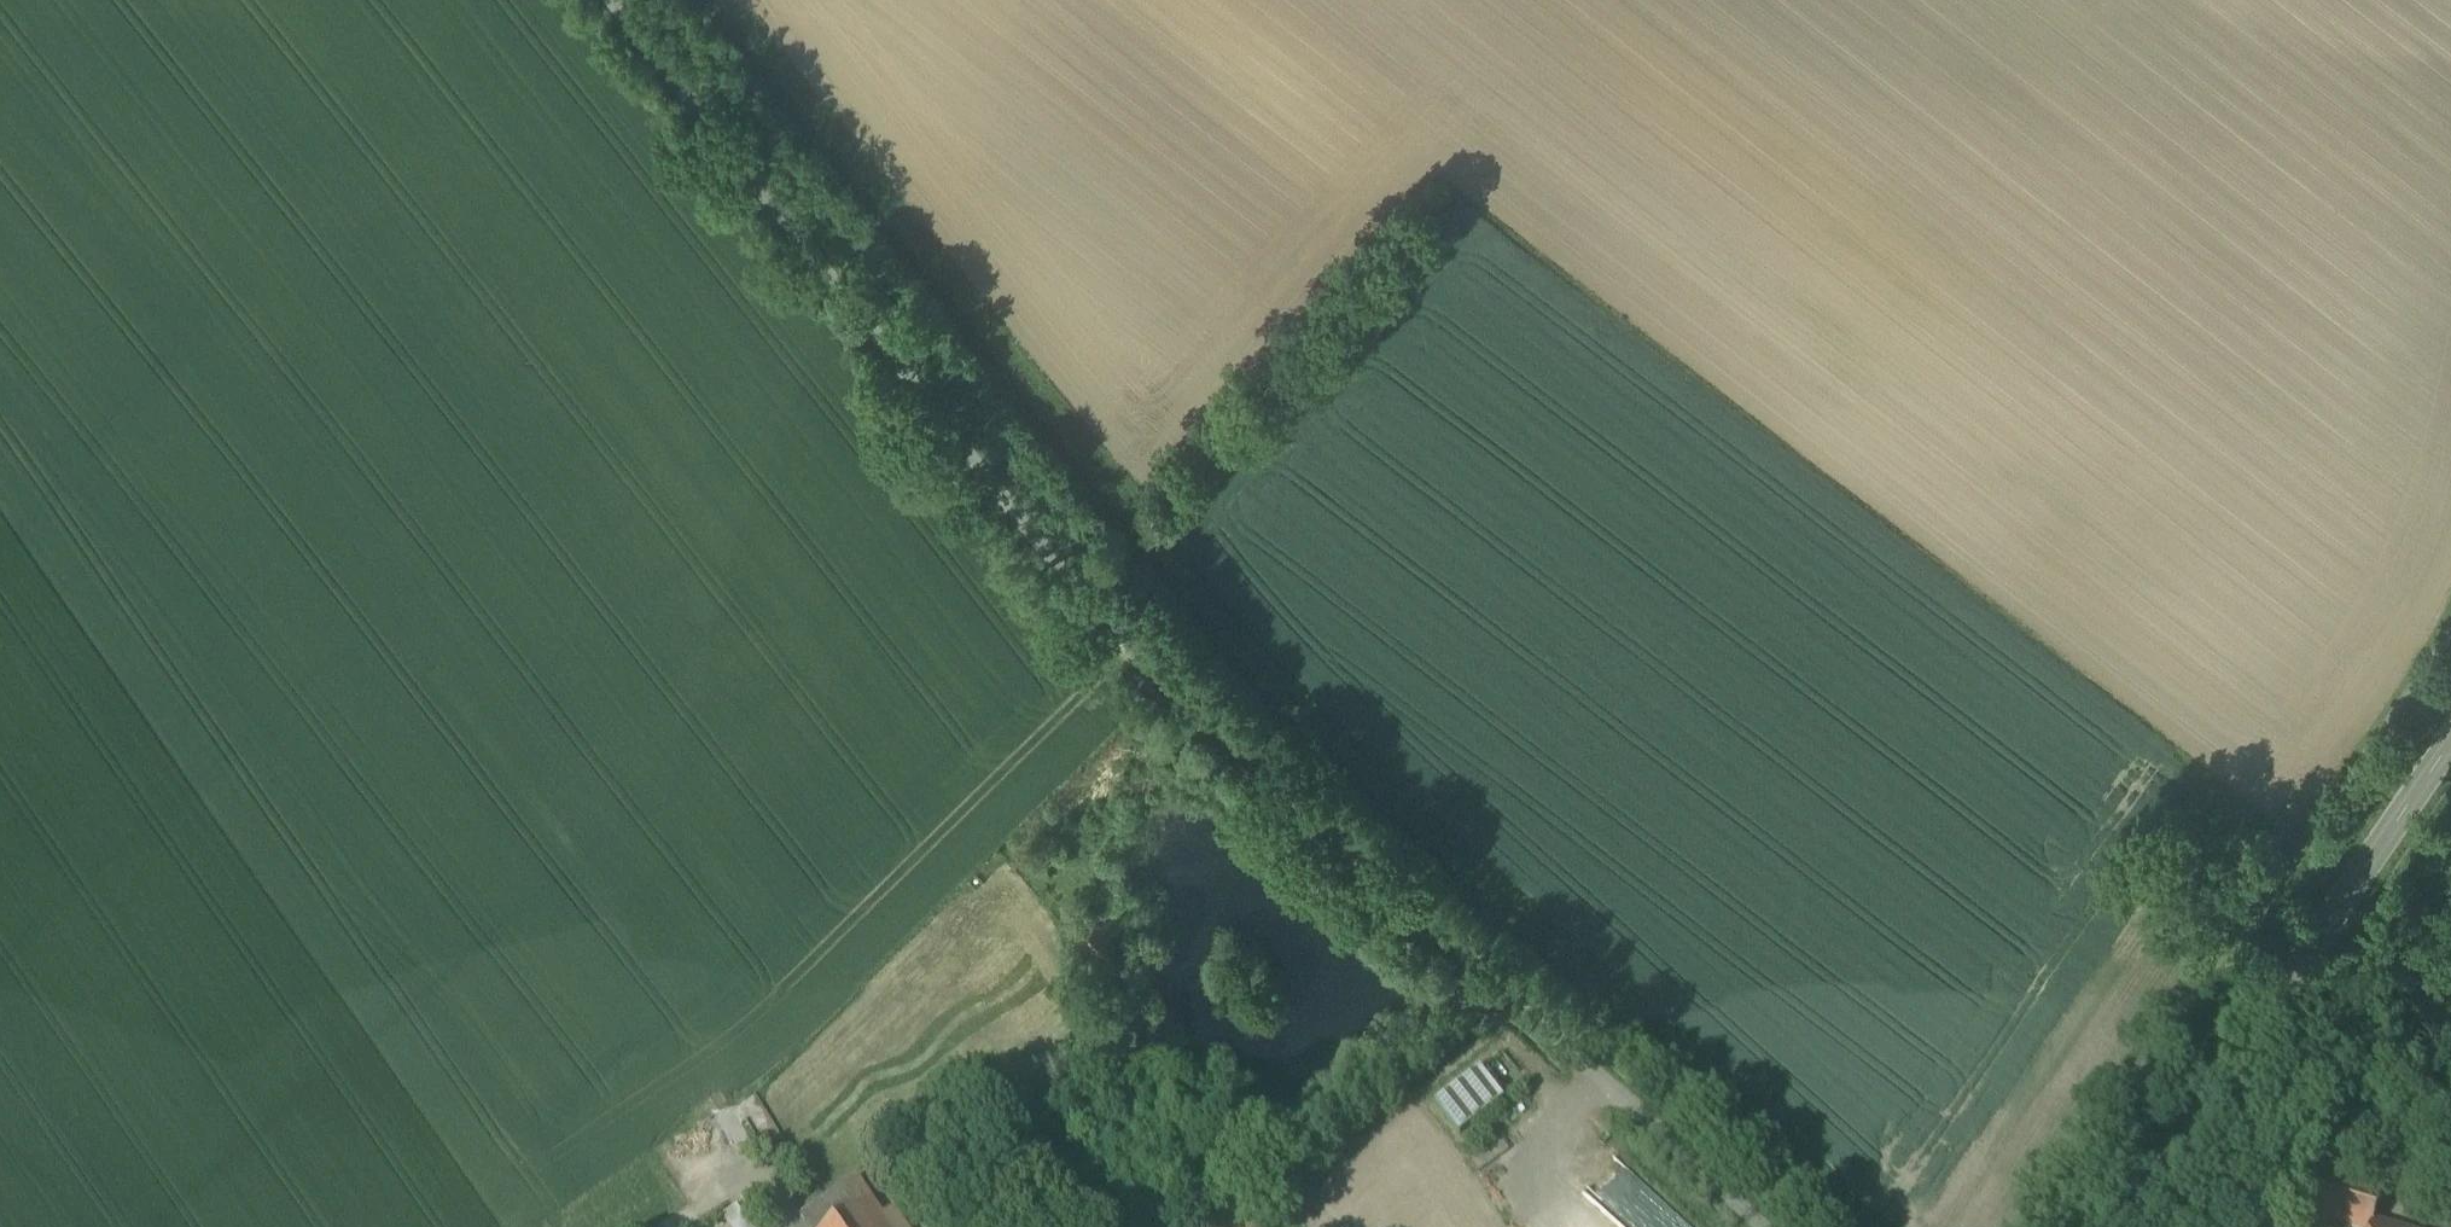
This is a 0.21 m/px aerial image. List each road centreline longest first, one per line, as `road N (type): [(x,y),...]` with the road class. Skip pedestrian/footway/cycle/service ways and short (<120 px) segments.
road 1 (unclassified): [(607,0),(1097,612),(1200,720),(1522,1007),(1752,1226)]
road 2 (tertiary): [(2124,1226),(2450,735)]

